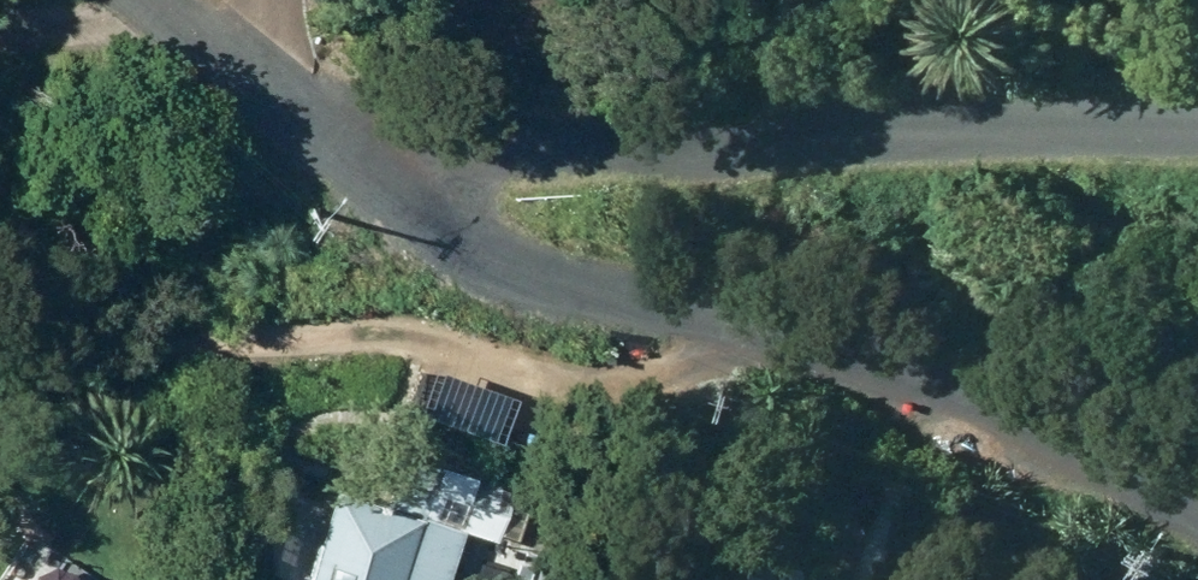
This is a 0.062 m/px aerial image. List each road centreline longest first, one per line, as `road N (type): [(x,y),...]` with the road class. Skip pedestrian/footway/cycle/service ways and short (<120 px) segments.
road 1 (unclassified): [(1197,518),(948,404),(730,324),(505,263),(358,165)]
road 2 (unclassified): [(1197,129),(497,154)]
road 3 (unclassified): [(358,165),(142,0)]
road 4 (unclassified): [(497,154),(358,165)]

